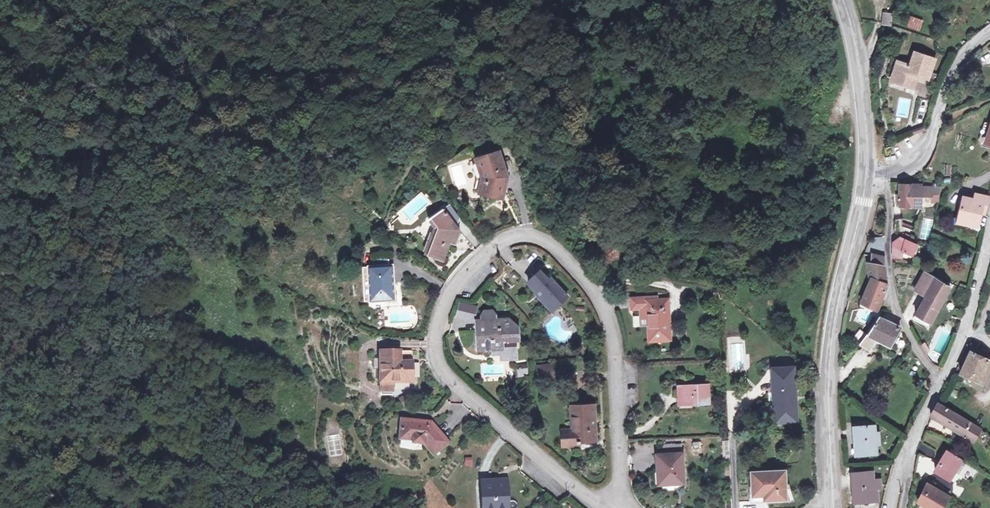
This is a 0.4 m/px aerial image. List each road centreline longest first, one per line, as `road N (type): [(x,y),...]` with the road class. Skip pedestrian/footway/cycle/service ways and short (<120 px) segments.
road 1 (residential): [(598,507),(438,380),(428,351),(433,313),(481,259),(524,242),(557,255),(589,291),(610,334)]
road 2 (secondary): [(866,174),(830,350),(834,507)]
road 3 (residential): [(884,174),(897,304),(944,381)]
road 4 (residential): [(884,174),(919,158),(959,62),(989,32)]
road 5 (secondary): [(841,0),(859,55),(866,174)]
road 6 (residential): [(610,334),(622,507)]
road 7 (unclassified): [(944,381),(964,342),(989,238)]
road 8 (unclassified): [(887,507),(944,381)]

